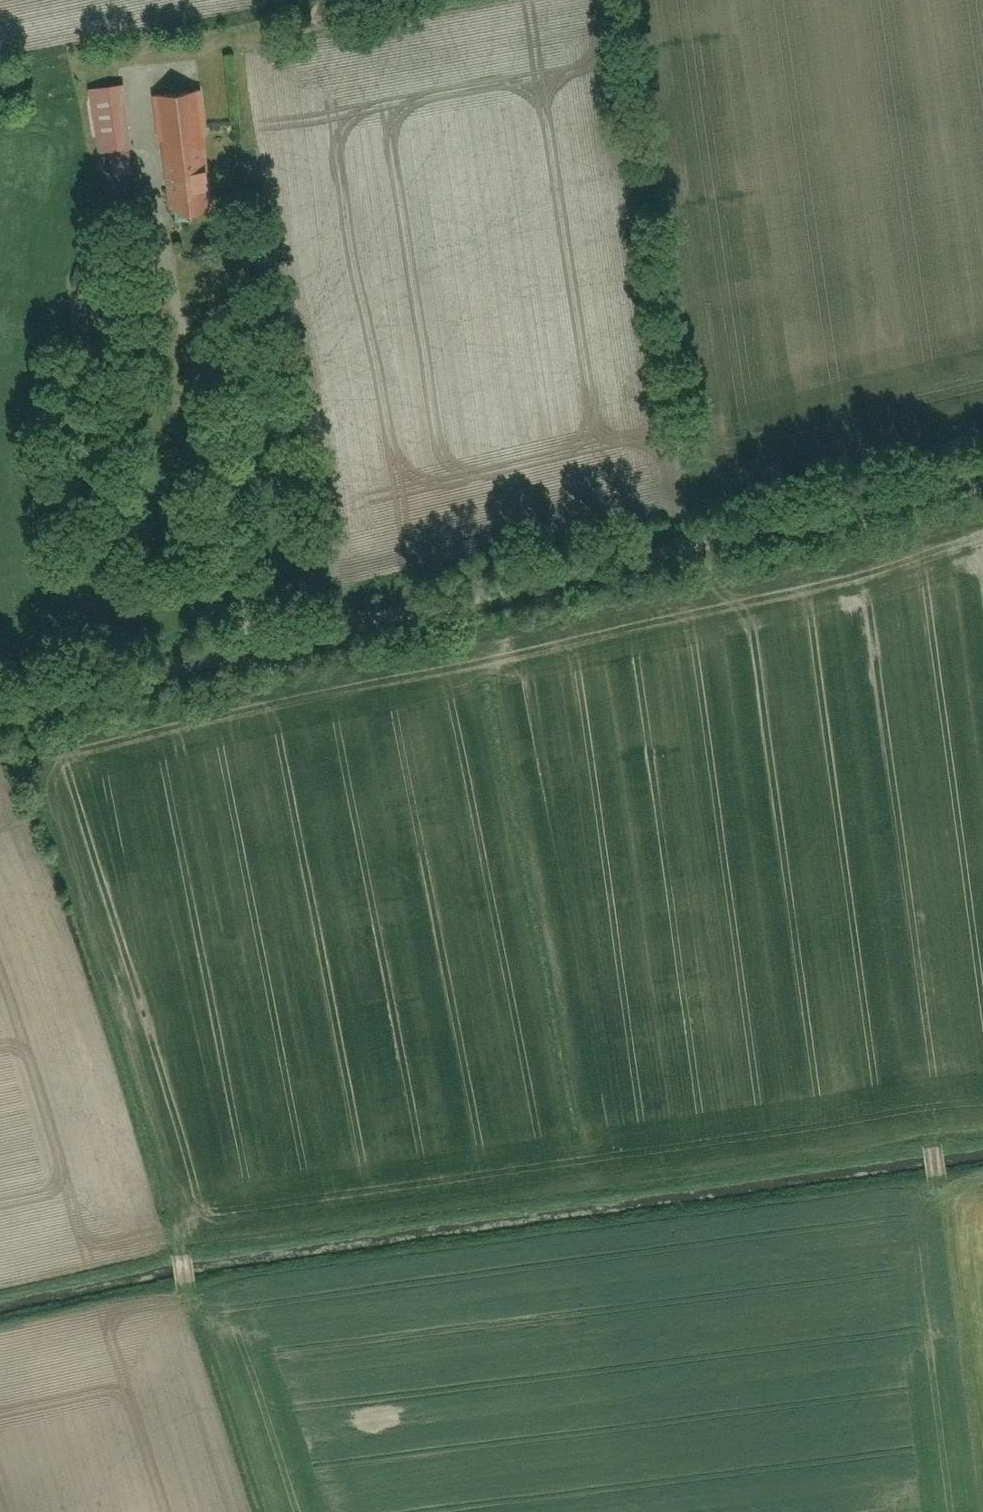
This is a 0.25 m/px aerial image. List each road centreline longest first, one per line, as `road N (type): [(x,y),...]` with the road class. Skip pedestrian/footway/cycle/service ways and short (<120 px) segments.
road 1 (unclassified): [(982,480),(0,716)]

